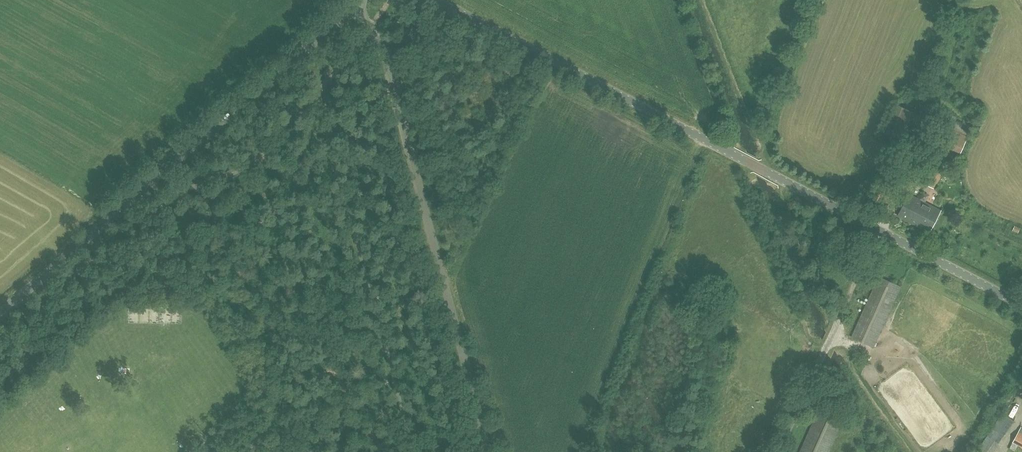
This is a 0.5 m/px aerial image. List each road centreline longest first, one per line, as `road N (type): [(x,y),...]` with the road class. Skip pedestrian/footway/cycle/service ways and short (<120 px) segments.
road 1 (tertiary): [(1021,307),(436,0)]
road 2 (unclassified): [(489,451),(391,76),(355,6)]
road 3 (unclassified): [(0,307),(355,6)]
road 4 (track): [(774,451),(880,232)]

